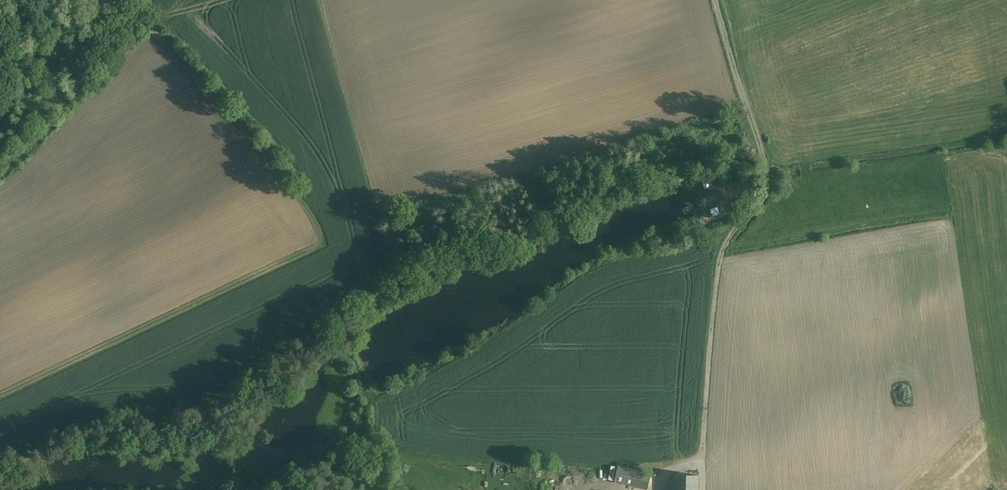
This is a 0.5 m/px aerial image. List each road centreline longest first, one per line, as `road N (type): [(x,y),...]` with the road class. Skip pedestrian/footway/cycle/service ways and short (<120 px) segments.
road 1 (track): [(116,0),(224,106),(326,240),(0,394)]
road 2 (track): [(716,0),(764,180),(720,264),(703,456)]
road 3 (track): [(241,489),(346,445),(376,395),(455,362)]

